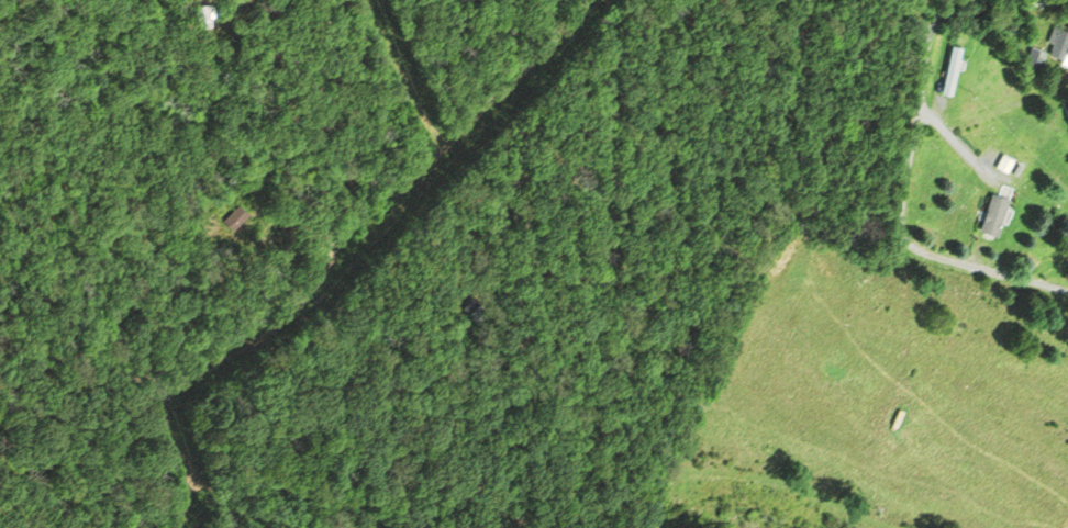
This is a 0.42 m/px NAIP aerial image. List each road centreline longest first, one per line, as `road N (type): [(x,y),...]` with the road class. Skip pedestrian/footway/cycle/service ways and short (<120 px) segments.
road 1 (residential): [(176,527),(191,478),(167,408),(169,392),(289,313),(369,198),(483,110),(588,0)]
road 2 (residential): [(1067,291),(910,244),(899,218),(928,43),(950,0)]
road 3 (residential): [(442,142),(366,0)]

